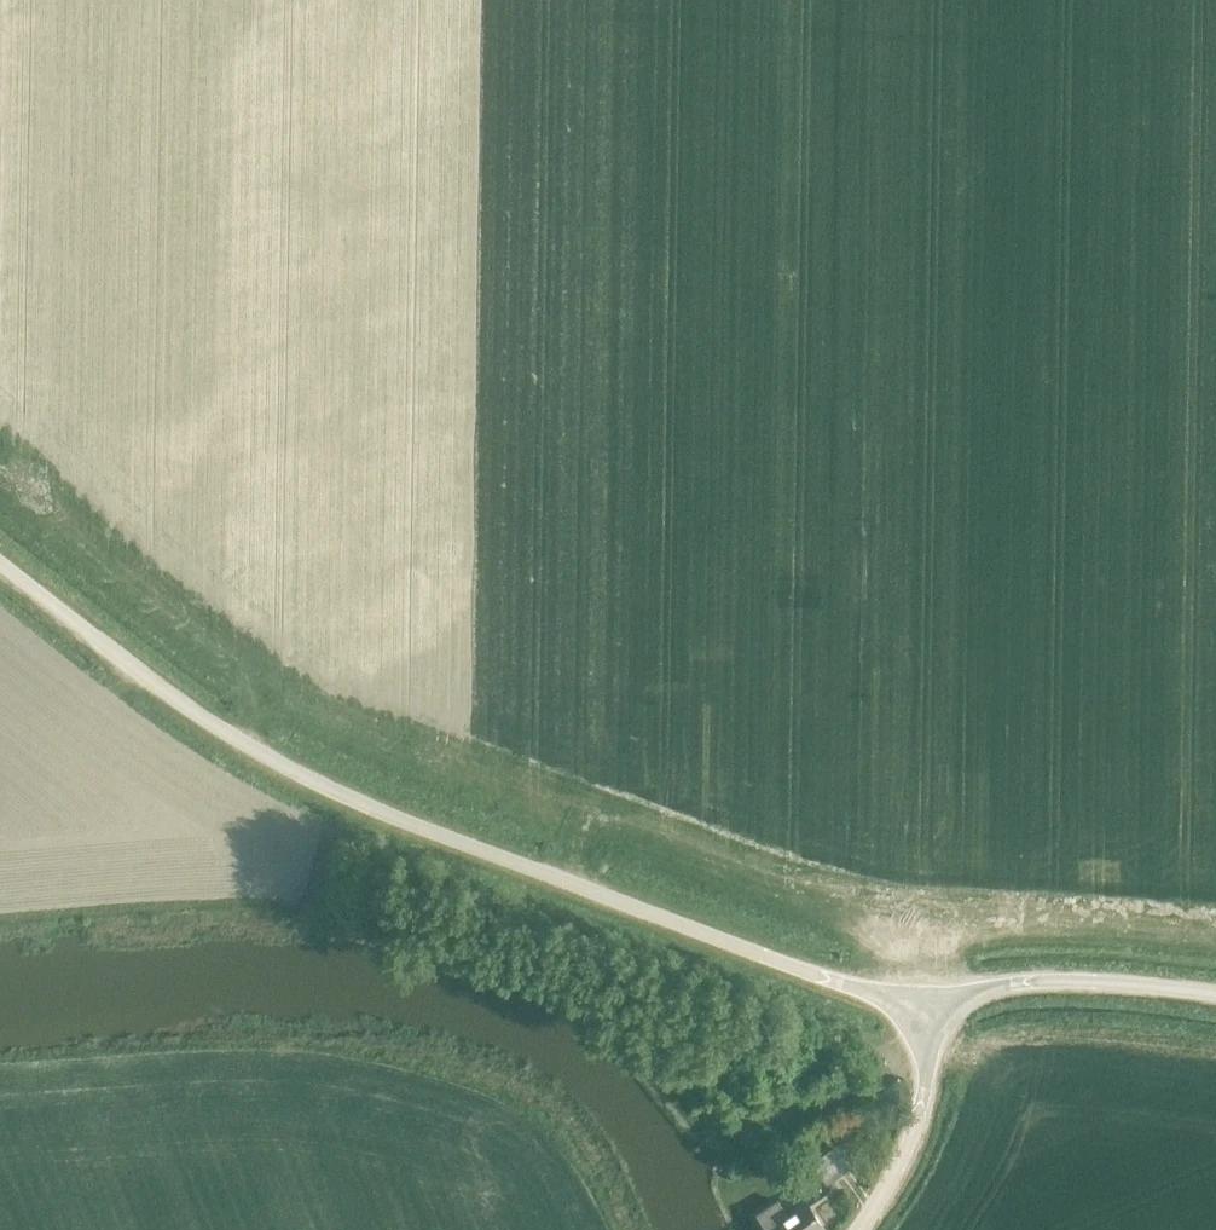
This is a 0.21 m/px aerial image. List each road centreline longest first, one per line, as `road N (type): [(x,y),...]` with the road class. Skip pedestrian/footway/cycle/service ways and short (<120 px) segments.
road 1 (unclassified): [(932,1015),(310,783),(190,715),(0,567)]
road 2 (unclassified): [(1215,996),(1030,987),(932,1015)]
road 3 (unclassified): [(860,1229),(916,1123),(932,1015)]

